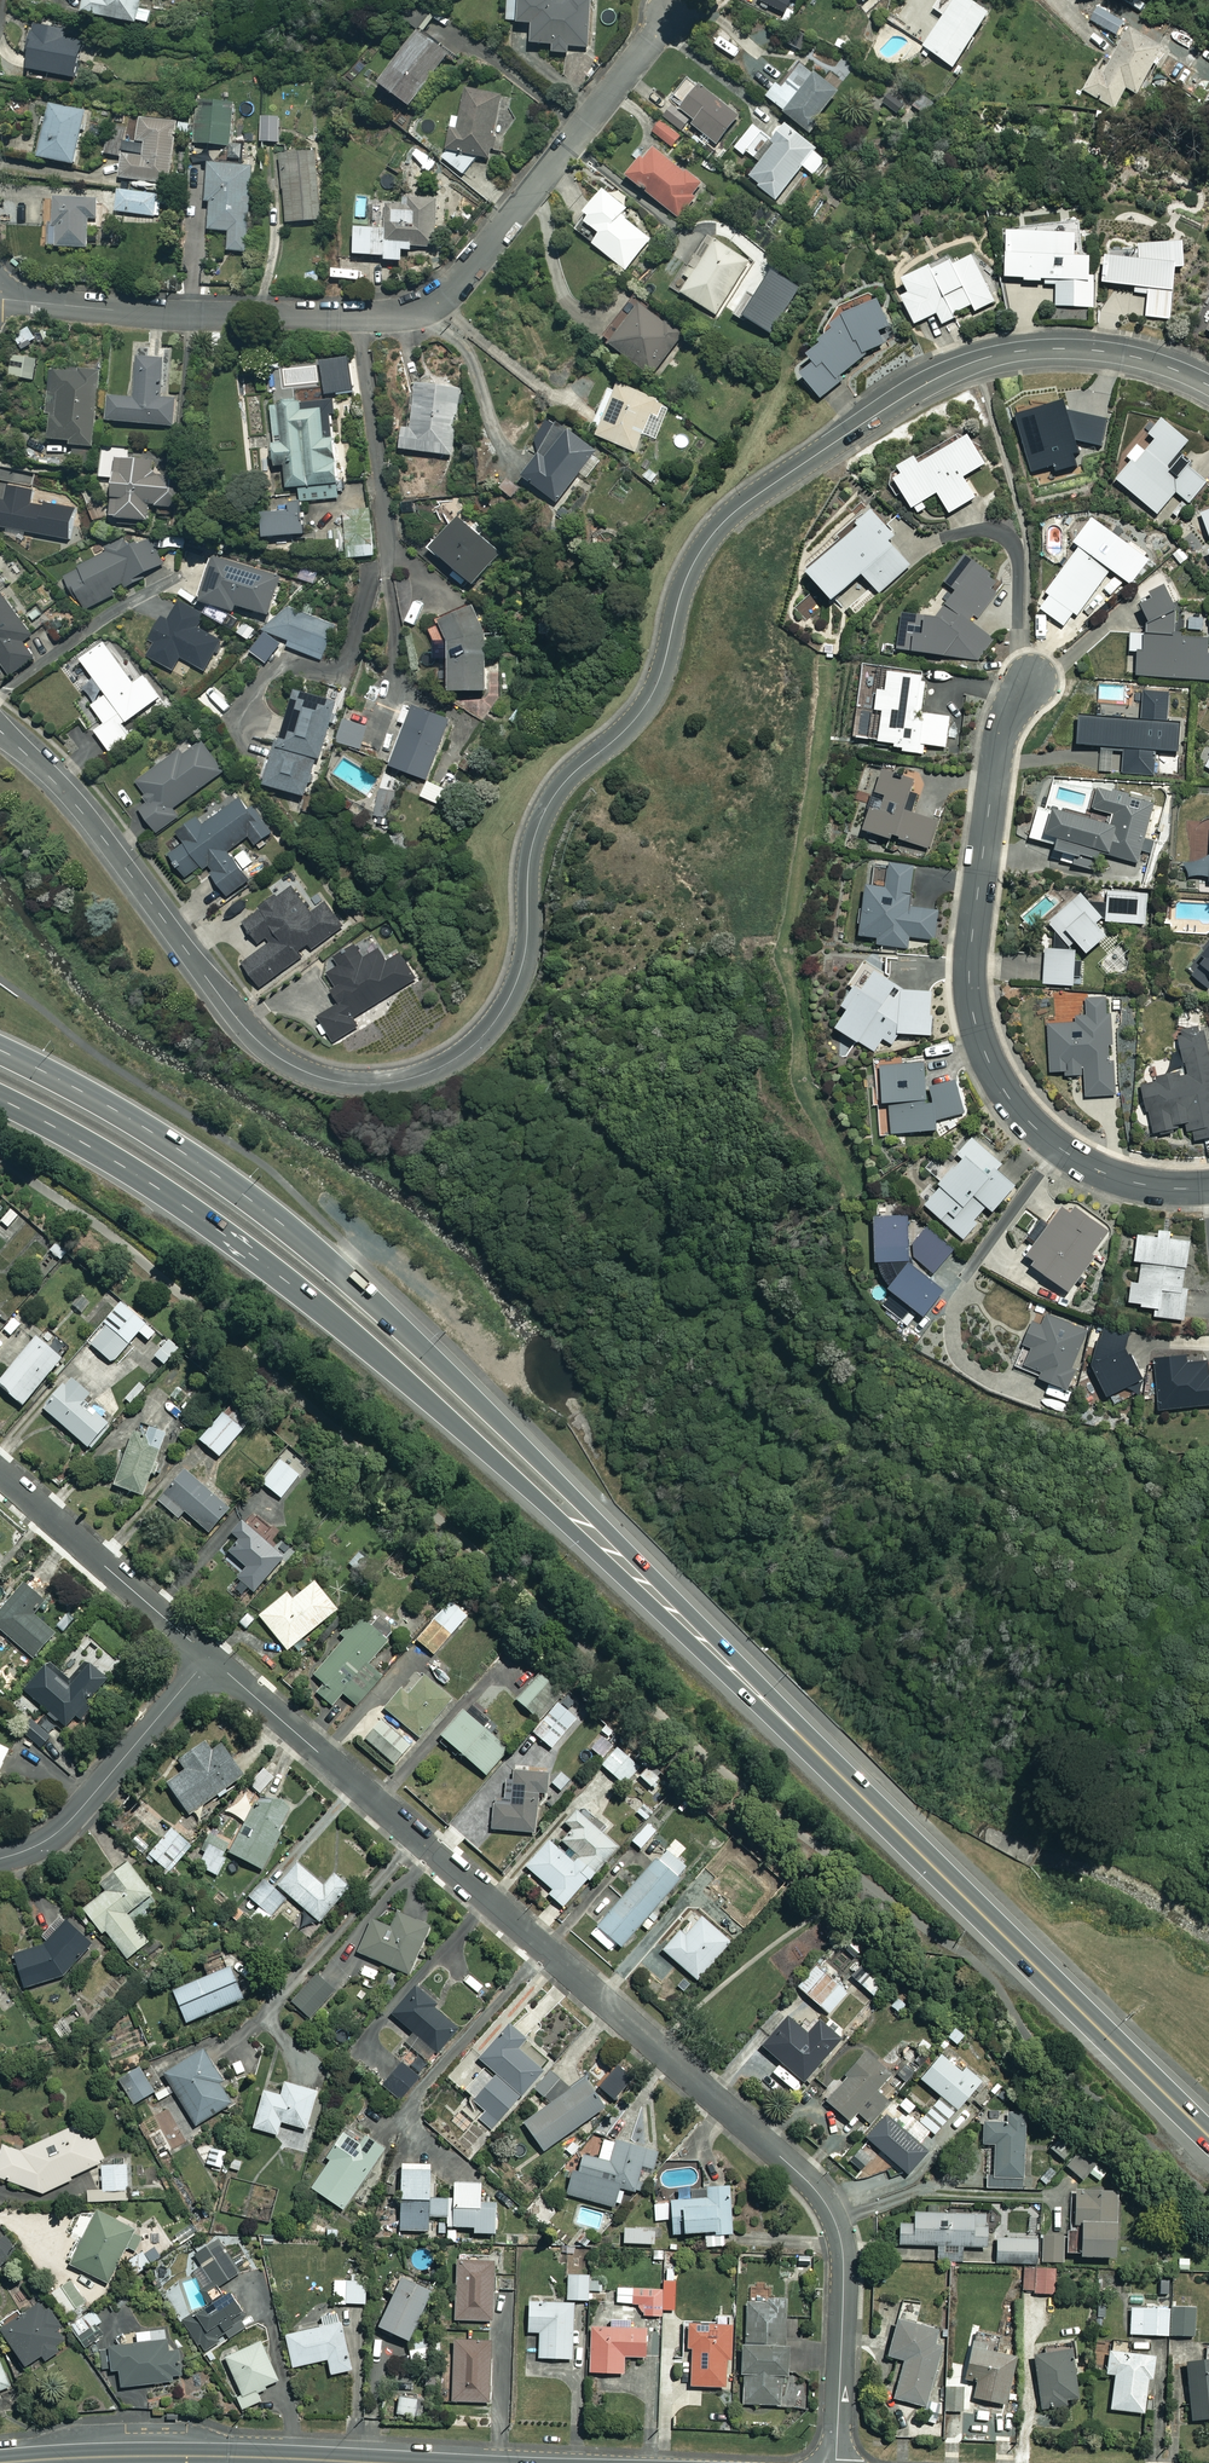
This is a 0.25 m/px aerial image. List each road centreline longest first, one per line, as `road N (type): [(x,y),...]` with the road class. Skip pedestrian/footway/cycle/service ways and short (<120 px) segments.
road 1 (residential): [(1208,386),(1097,350),(1007,352),(920,386),(725,519),(693,564),(652,696),(545,812),(531,849),(522,965),(497,1019),(453,1060),(404,1081),(319,1077),(254,1039),(104,839),(0,730)]
road 2 (residential): [(208,1656),(826,2202),(844,2267),(836,2462)]
road 3 (secondary): [(0,1051),(161,1138),(299,1236),(631,1554),(732,1668)]
road 4 (secondary): [(732,1668),(265,1264),(159,1189),(0,1099)]
road 5 (residential): [(675,11),(461,281),(413,311),(220,316),(0,299)]
road 6 (secondary): [(1208,2136),(732,1668)]
road 7 (residential): [(1028,686),(1006,718),(993,783),(969,972),(977,1029),(1005,1093),(1065,1153),(1103,1174),(1150,1186),(1208,1185)]
road 8 (secondary): [(386,2462),(211,2456),(0,2462)]
road 9 (residential): [(208,1656),(60,1830),(0,1859)]
road 10 (residential): [(0,1473),(208,1656)]

